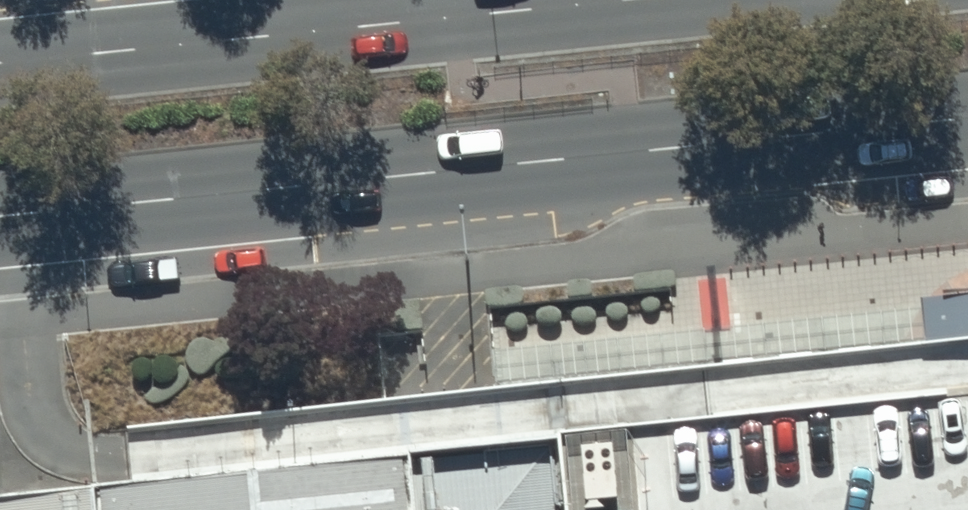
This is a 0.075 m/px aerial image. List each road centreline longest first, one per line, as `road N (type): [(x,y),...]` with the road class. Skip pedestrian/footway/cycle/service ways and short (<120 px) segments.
road 1 (trunk): [(967,115),(0,214)]
road 2 (trunk): [(0,62),(599,0)]

